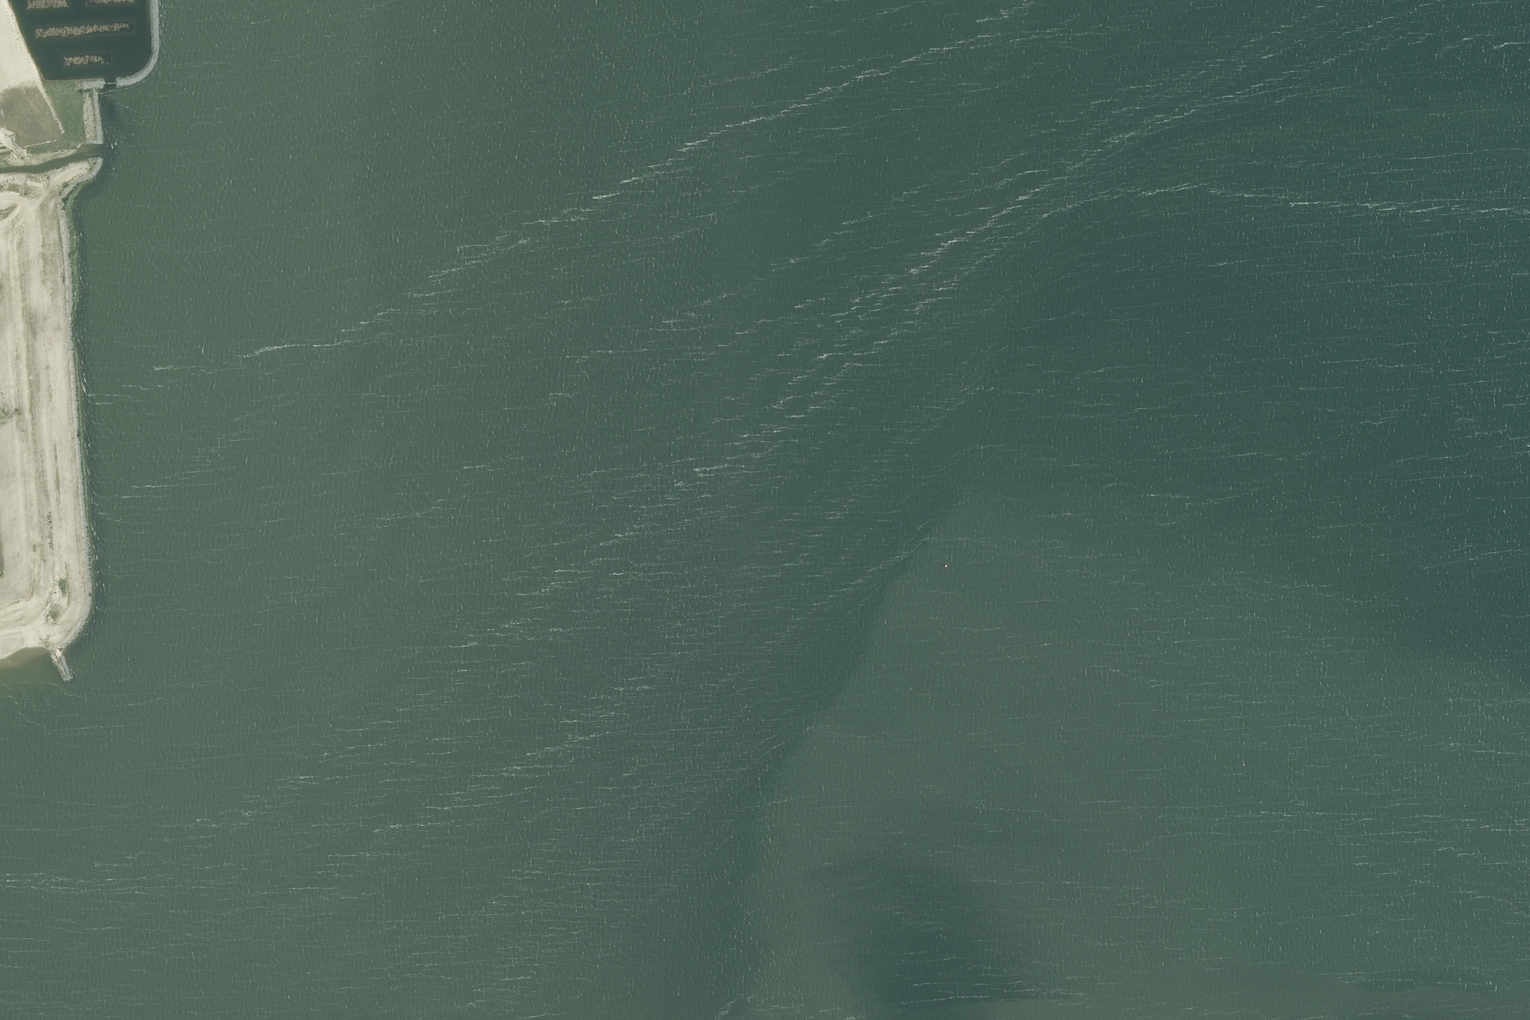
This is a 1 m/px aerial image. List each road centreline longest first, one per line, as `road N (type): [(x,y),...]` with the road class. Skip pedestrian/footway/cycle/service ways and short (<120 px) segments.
road 1 (residential): [(0,607),(30,594),(18,420)]
road 2 (residential): [(18,420),(8,243),(0,245)]

